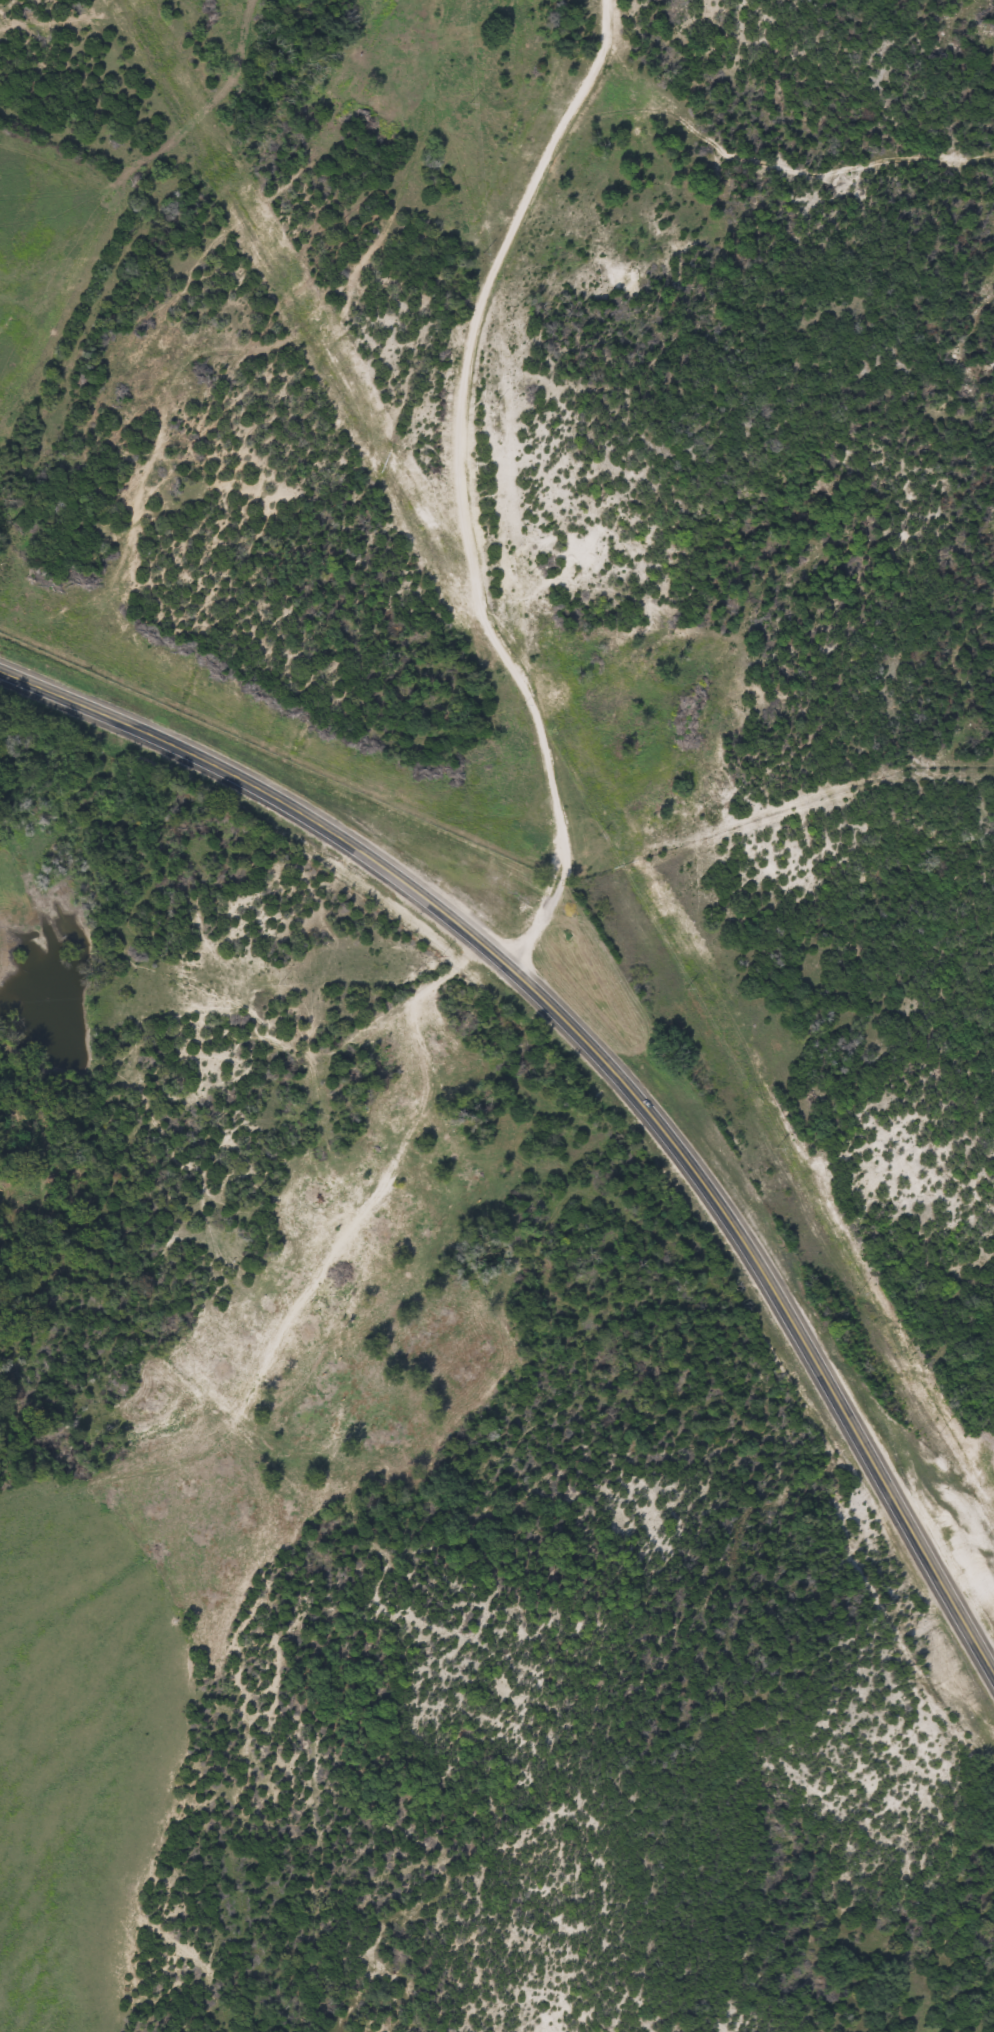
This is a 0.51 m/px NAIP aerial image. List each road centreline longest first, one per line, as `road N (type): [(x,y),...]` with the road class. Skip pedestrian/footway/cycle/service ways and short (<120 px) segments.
road 1 (primary): [(993,1663),(732,1211),(650,1108),(533,984),(437,901),(295,804),(0,669)]
road 2 (residential): [(533,984),(559,917),(548,759),(492,545),(469,401),(507,284),(635,90),(642,0)]

